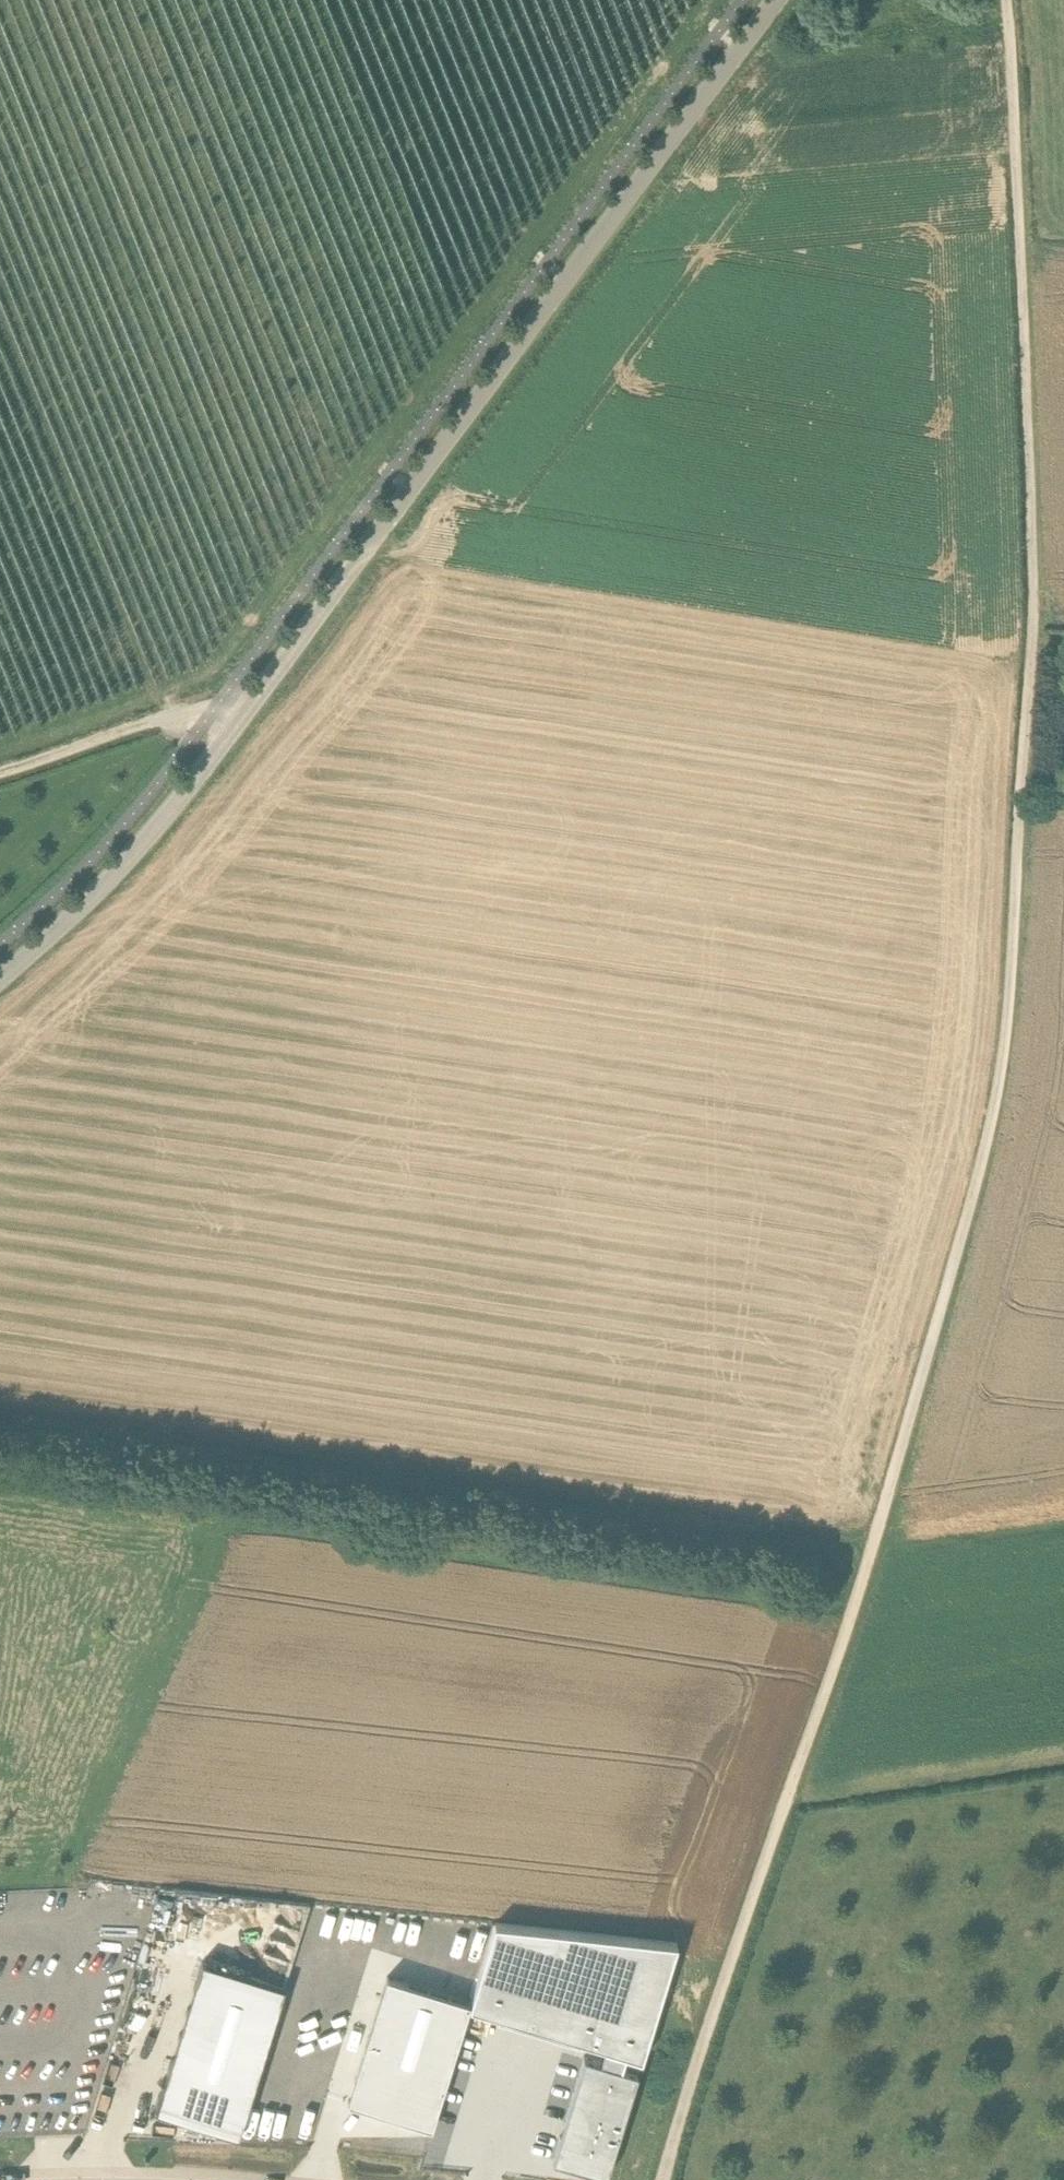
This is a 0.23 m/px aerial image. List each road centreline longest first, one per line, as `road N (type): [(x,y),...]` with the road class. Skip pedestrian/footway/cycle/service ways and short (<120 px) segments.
road 1 (track): [(662,2179),(710,2020),(867,1567),(969,1206),(1000,1058),(1033,630),(1002,0)]
road 2 (tertiary): [(0,980),(105,887),(174,807),(775,0)]
road 3 (track): [(0,775),(216,706),(246,711)]

